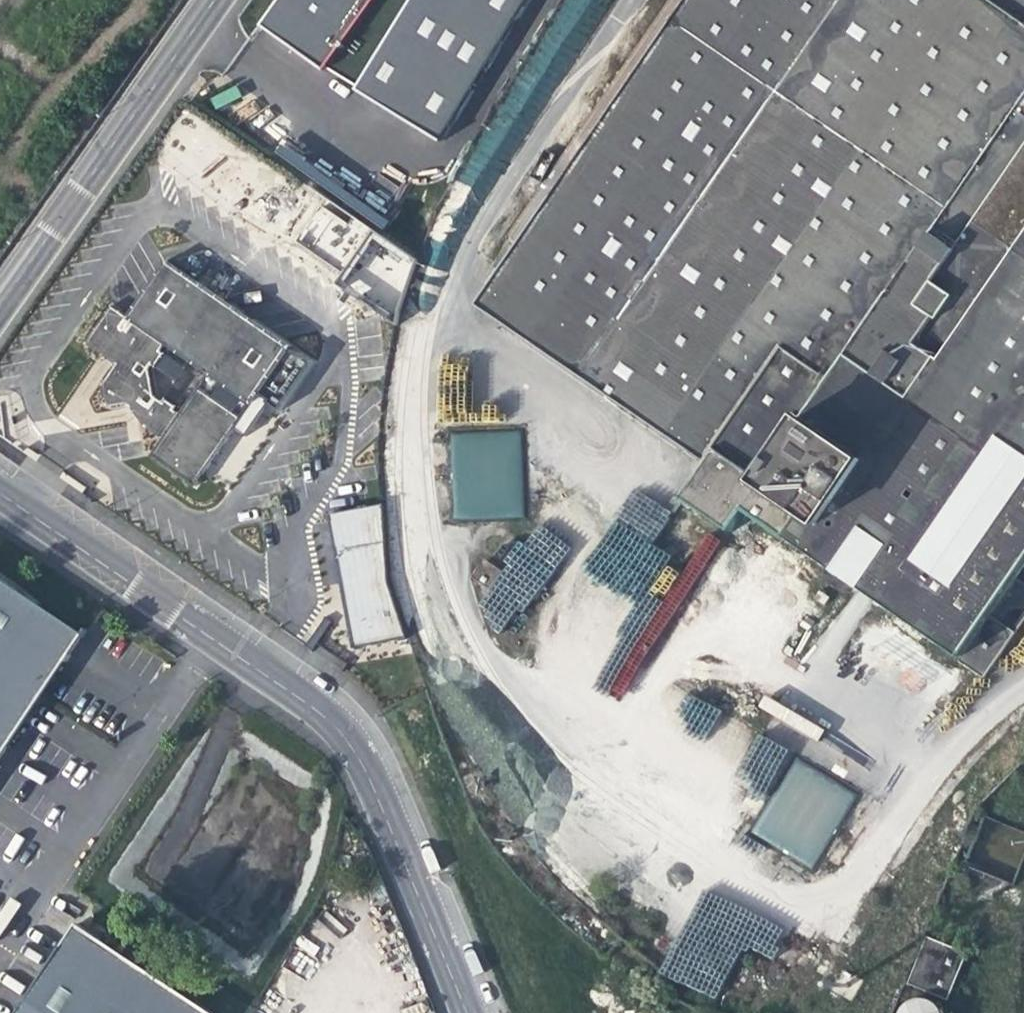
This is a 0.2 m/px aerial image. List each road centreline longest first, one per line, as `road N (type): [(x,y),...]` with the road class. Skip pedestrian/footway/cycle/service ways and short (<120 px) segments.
road 1 (residential): [(0,486),(349,733)]
road 2 (residential): [(0,307),(217,0)]
road 3 (residential): [(461,1012),(349,733)]

